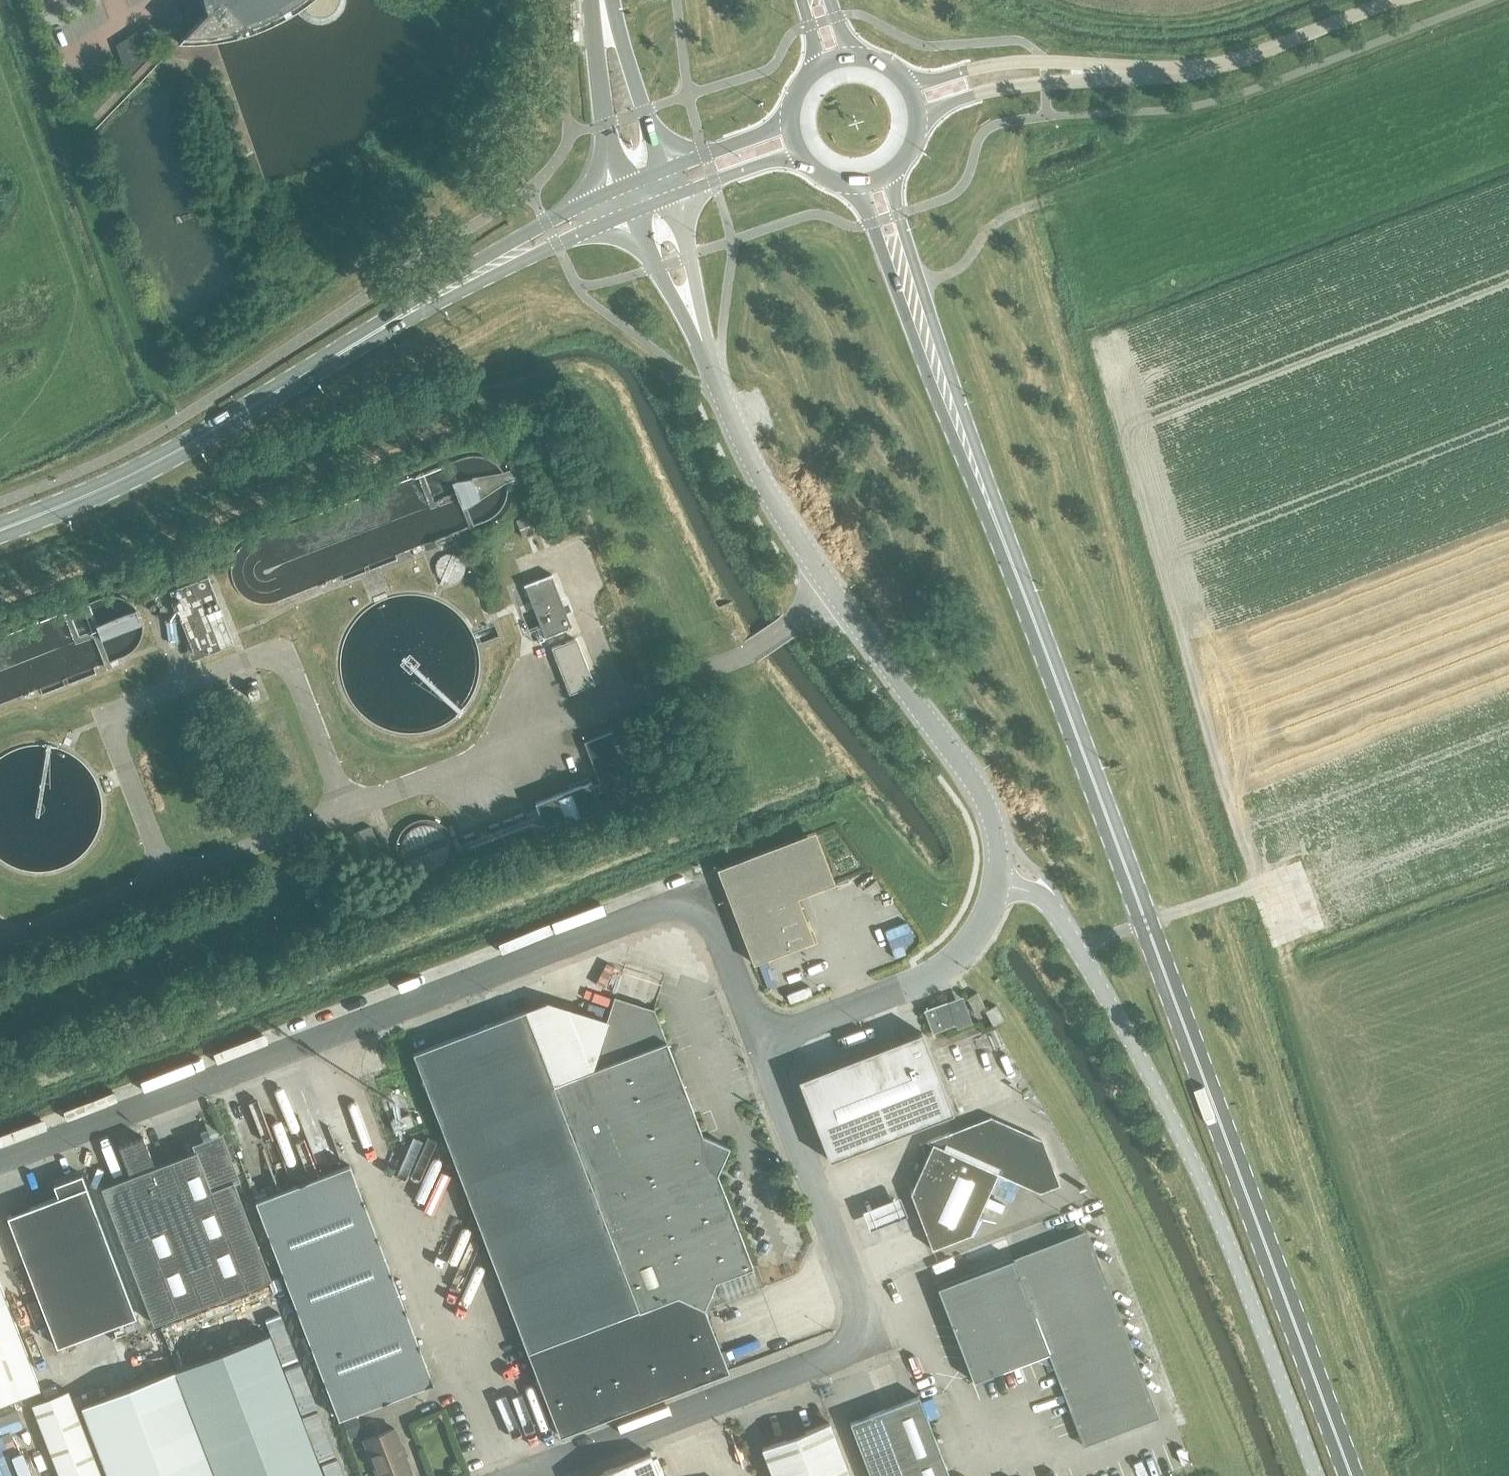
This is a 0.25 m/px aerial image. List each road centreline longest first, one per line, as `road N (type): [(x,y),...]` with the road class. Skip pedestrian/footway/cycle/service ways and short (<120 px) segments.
road 1 (primary): [(1353,1475),(910,288)]
road 2 (unclassified): [(0,1158),(699,894),(759,1043)]
road 3 (unclassified): [(759,1043),(870,1337),(517,1475)]
road 4 (unclassified): [(1317,1475),(1210,1196),(1123,1022),(1050,905),(999,884)]
road 5 (unclassified): [(999,884),(989,802),(835,607),(761,484),(694,316)]
road 6 (track): [(1149,922),(1272,881),(1293,982),(1393,1289)]
road 7 (secondary): [(0,530),(133,476),(473,272)]
road 8 (unclassified): [(759,1043),(926,977),(960,953),(999,884)]
road 9 (residential): [(1120,73),(1248,57),(1396,0)]
road 10 (residential): [(1120,73),(1009,62),(907,84)]
road 11 (residential): [(918,118),(975,94),(1120,73)]
road 12 (tertiary): [(600,1),(603,123),(614,190)]
road 13 (tertiary): [(669,167),(600,1)]
road 14 (secondary): [(473,272),(626,214)]
road 15 (secondary): [(614,190),(546,223),(473,272)]
road 16 (track): [(910,288),(963,266),(998,221),(1041,203)]
road 17 (secondary): [(790,120),(669,167)]
road 18 (secondary): [(678,194),(800,153)]
road 19 (unclassified): [(694,316),(678,194)]
road 20 (unclassified): [(626,214),(694,316)]

